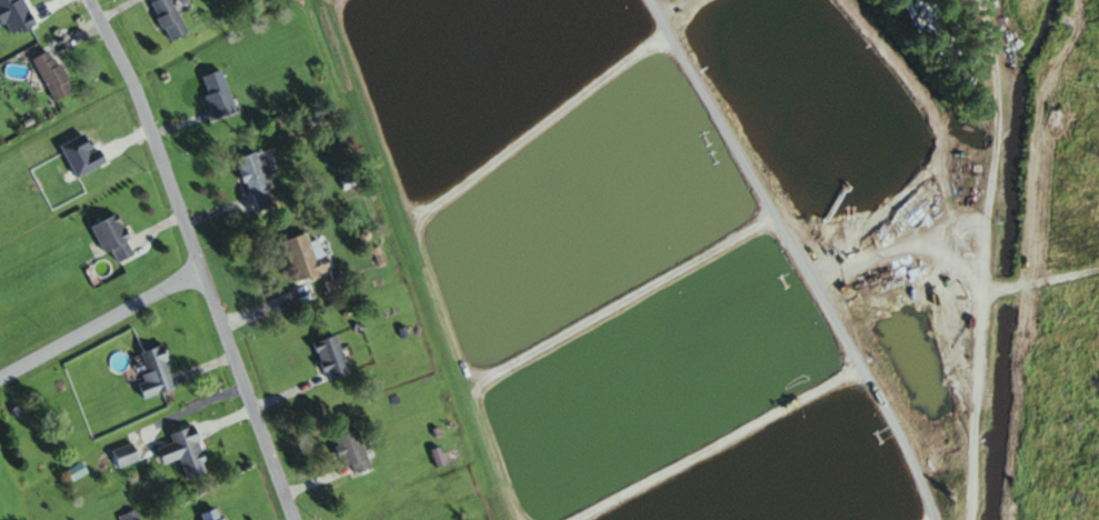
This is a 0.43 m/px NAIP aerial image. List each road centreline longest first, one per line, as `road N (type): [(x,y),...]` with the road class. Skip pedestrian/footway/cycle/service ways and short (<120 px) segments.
road 1 (residential): [(294,519),(137,88),(88,0)]
road 2 (residential): [(201,266),(0,376)]
road 3 (residential): [(203,431),(319,380)]

